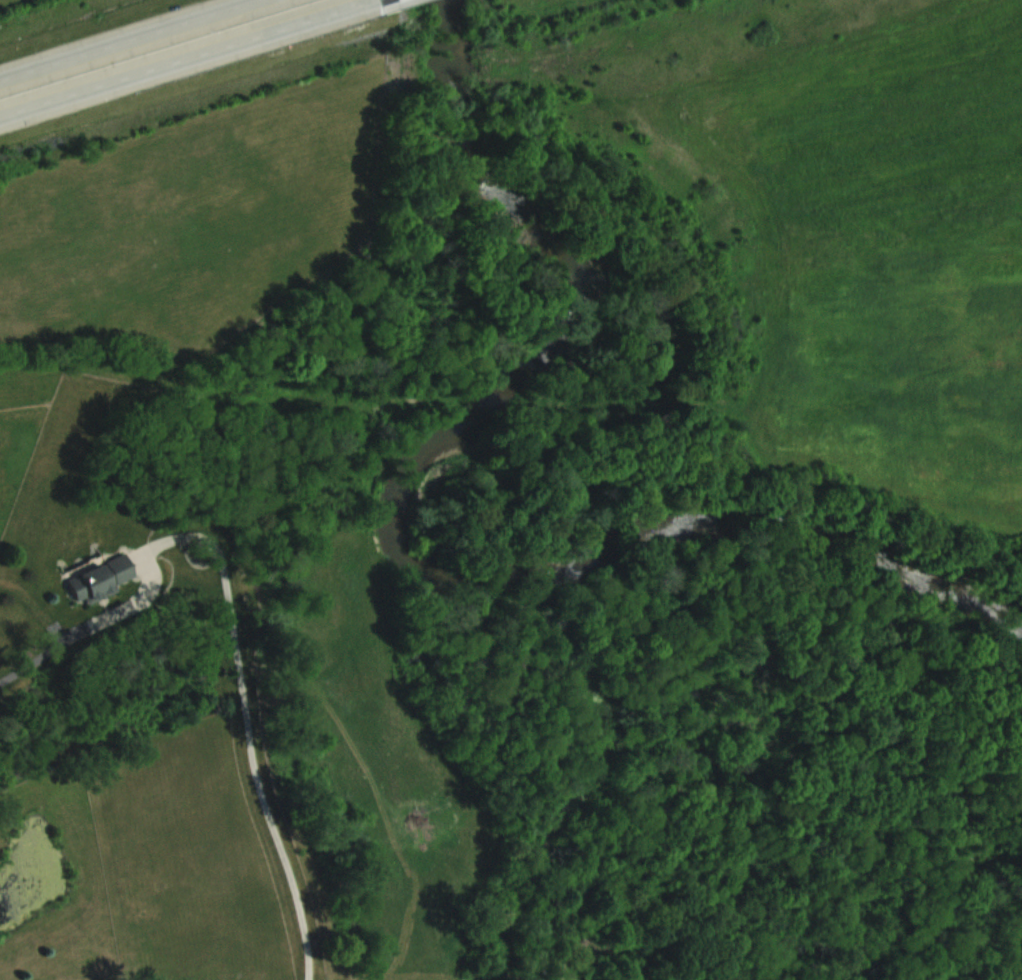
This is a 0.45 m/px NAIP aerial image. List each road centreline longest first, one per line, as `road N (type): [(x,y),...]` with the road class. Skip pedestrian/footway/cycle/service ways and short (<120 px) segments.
road 1 (motorway): [(0,118),(375,0)]
road 2 (motorway): [(264,0),(0,83)]

